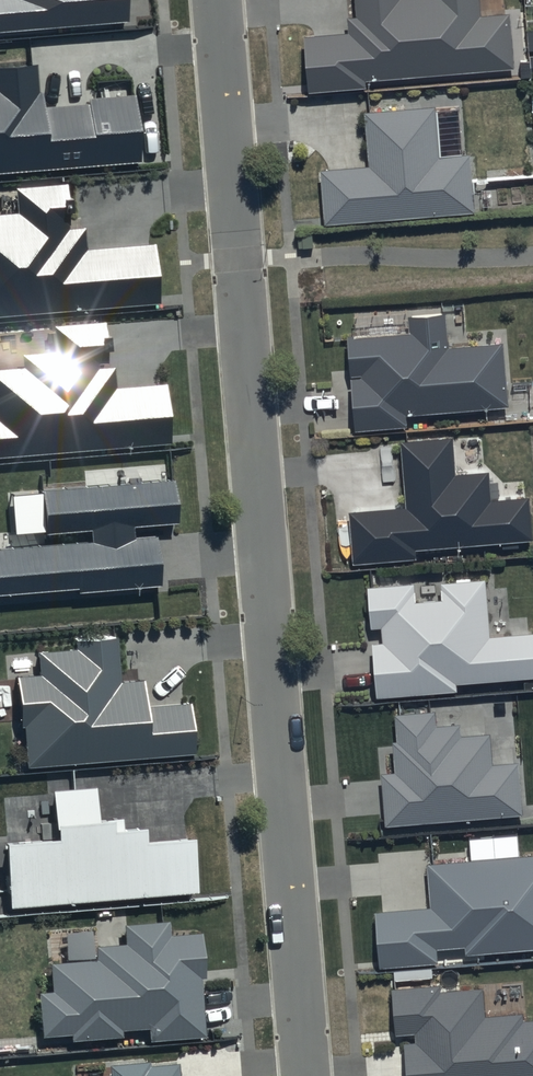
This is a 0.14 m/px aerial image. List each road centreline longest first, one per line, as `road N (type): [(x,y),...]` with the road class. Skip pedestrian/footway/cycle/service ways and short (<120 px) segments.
road 1 (residential): [(216,0),(305,1075)]

